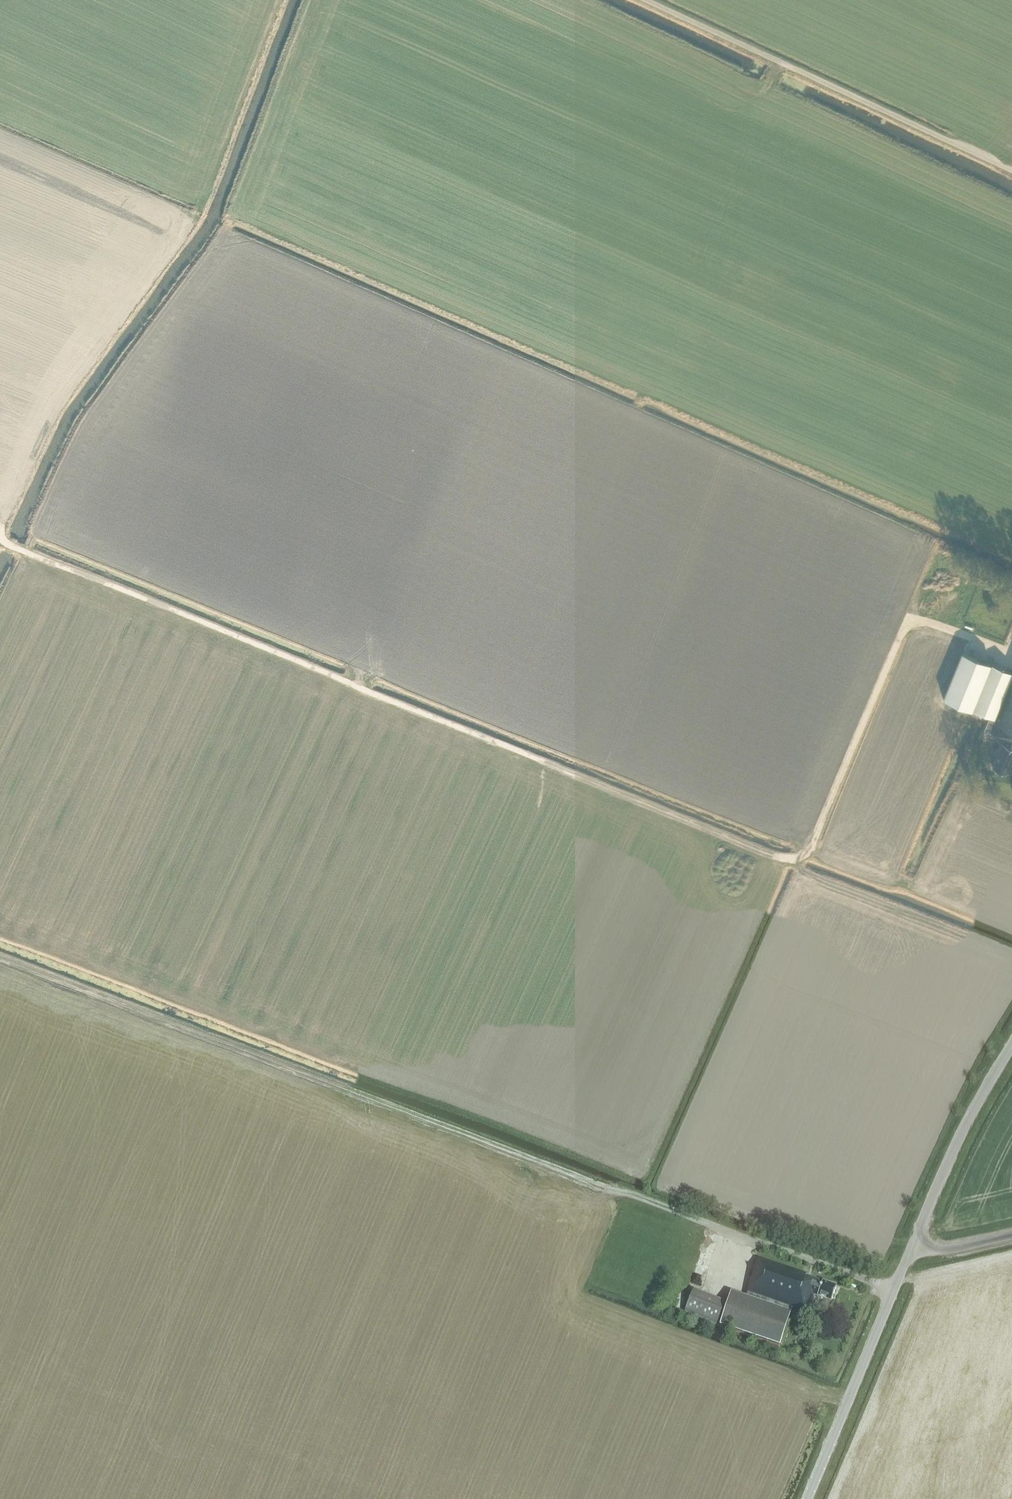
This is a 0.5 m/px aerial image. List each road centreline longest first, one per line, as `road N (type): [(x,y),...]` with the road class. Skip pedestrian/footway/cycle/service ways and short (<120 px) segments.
road 1 (track): [(1011,653),(918,618),(904,625),(813,841),(795,857),(28,548)]
road 2 (track): [(894,1292),(0,952)]
road 3 (unclassified): [(1011,171),(647,0)]
road 4 (tertiary): [(807,1498),(914,1243)]
road 5 (tertiary): [(914,1243),(972,1111),(1011,1047)]

